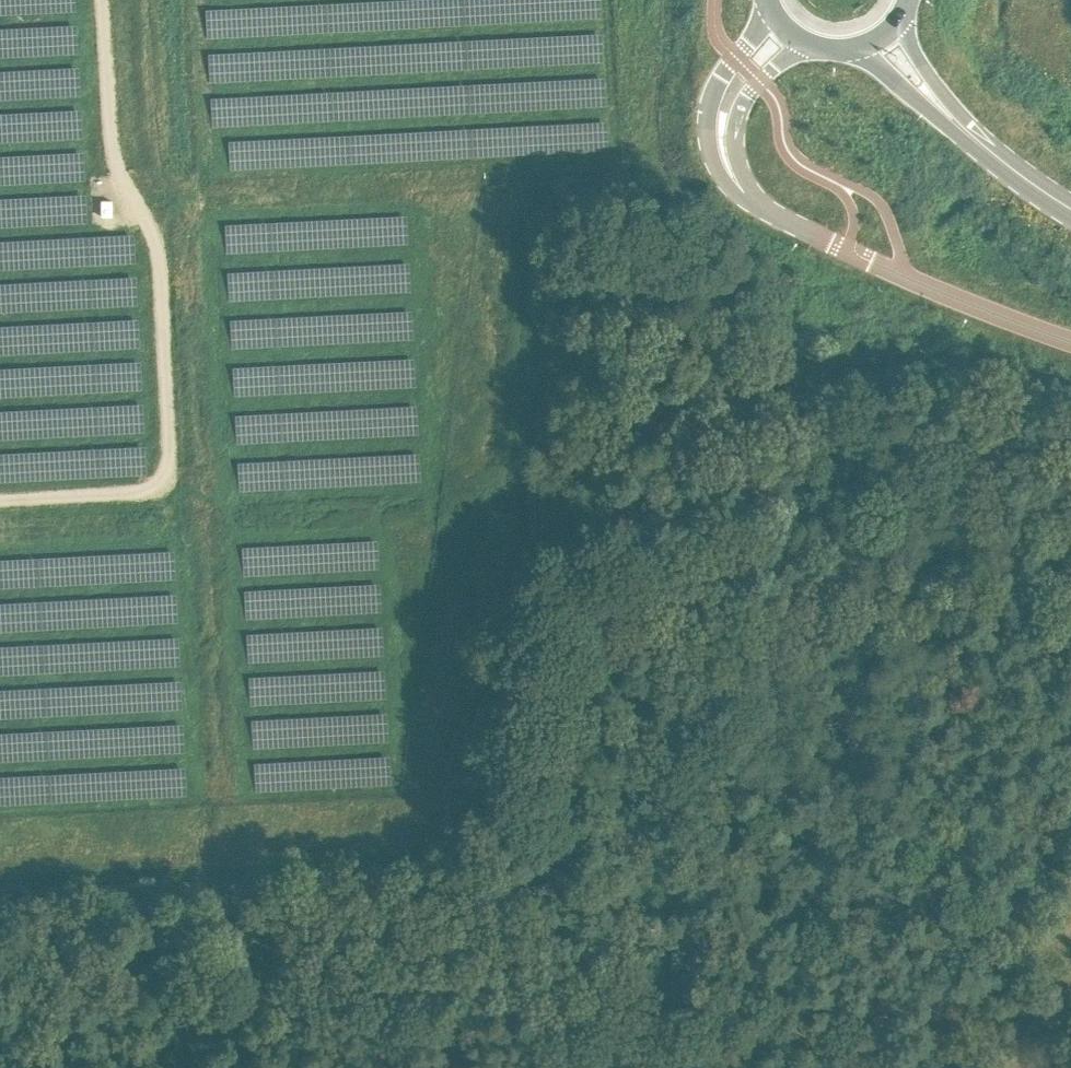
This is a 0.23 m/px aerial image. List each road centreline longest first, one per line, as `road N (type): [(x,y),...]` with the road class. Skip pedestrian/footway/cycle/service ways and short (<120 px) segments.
road 1 (unclassified): [(1070,339),(938,290),(773,209),(745,192),(722,148)]
road 2 (tertiary): [(1070,206),(938,103)]
road 3 (unclassified): [(772,8),(721,82),(714,109),(722,148)]
road 4 (unclassified): [(722,148),(759,77),(806,41)]

